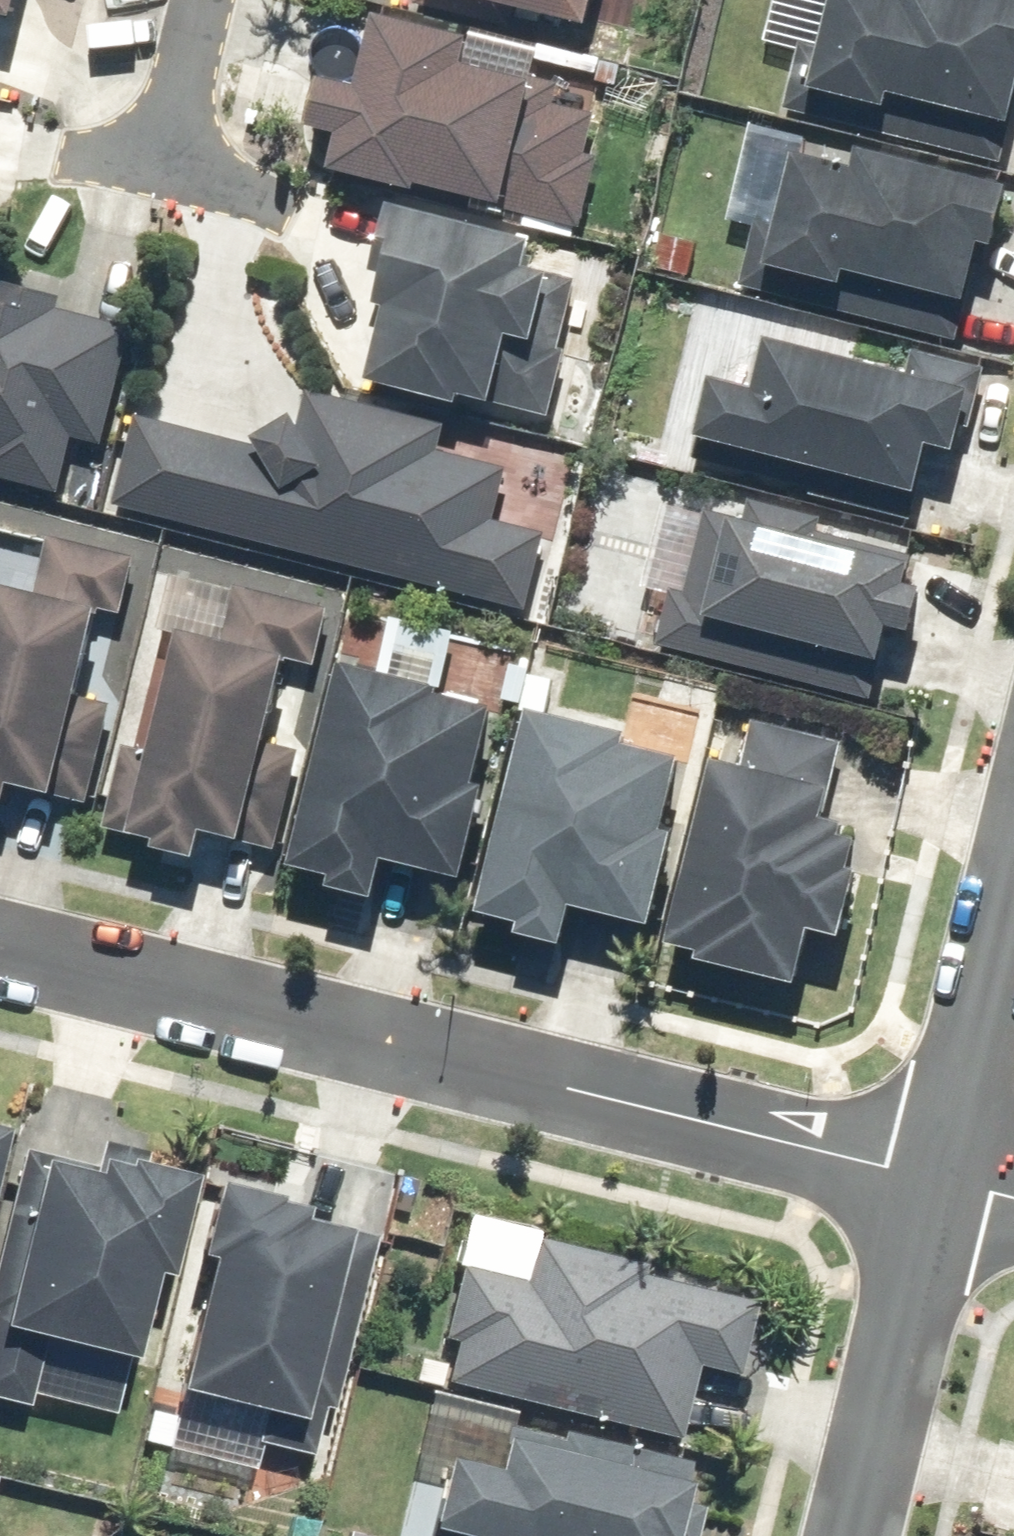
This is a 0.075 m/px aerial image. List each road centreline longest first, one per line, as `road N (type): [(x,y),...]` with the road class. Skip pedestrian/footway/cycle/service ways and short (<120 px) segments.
road 1 (residential): [(950,1183),(0,948)]
road 2 (residential): [(950,1183),(862,1535)]
road 3 (residential): [(1013,923),(950,1183)]
road 4 (residential): [(203,0),(160,172)]
road 5 (residential): [(160,172),(278,213)]

